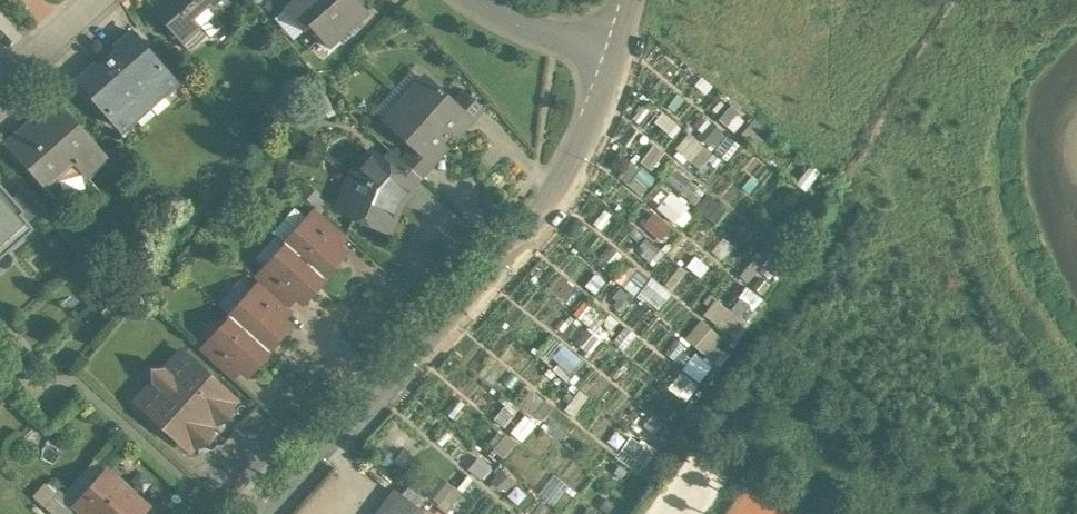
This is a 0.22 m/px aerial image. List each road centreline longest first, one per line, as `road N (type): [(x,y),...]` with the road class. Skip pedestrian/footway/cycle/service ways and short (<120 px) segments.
road 1 (residential): [(276,513),(547,201),(580,147),(615,56)]
road 2 (residential): [(615,56),(475,0)]
road 3 (residential): [(95,0),(0,81)]

